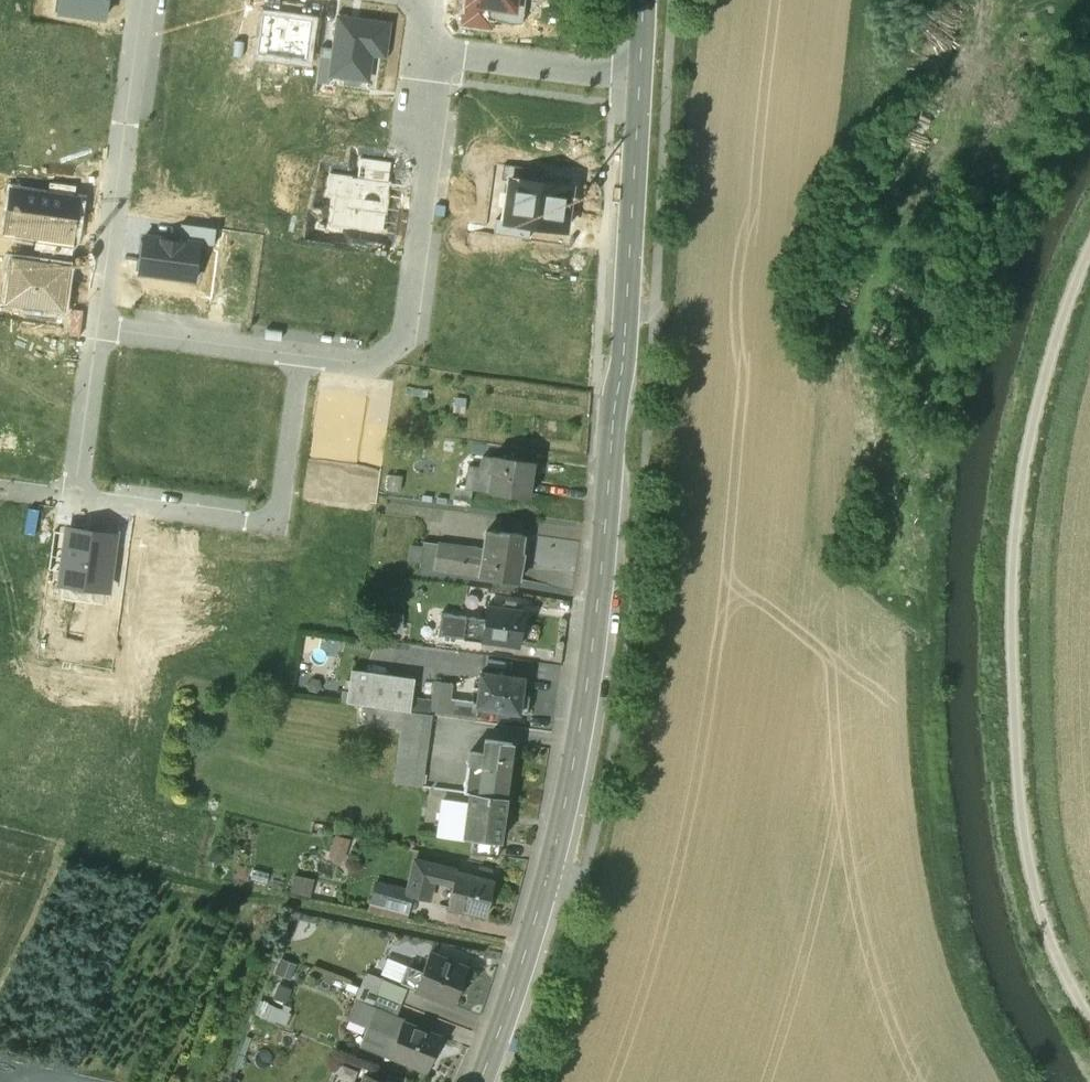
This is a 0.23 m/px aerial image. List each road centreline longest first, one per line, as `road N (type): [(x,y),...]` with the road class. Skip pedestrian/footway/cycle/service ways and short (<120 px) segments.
road 1 (tertiary): [(639,78),(625,345),(576,747),(511,997),(477,1081)]
road 2 (track): [(1089,1017),(1061,968),(1022,829),(1012,622),(1016,511),(1037,412),(1089,255)]
road 3 (residential): [(444,52),(408,335),(357,355),(298,346)]
road 4 (residential): [(73,493),(271,513),(281,497),(298,346)]
road 5 (residential): [(98,319),(142,0)]
road 6 (residential): [(298,346),(98,319)]
road 7 (residential): [(639,78),(444,52)]
road 8 (residential): [(73,493),(98,319)]

